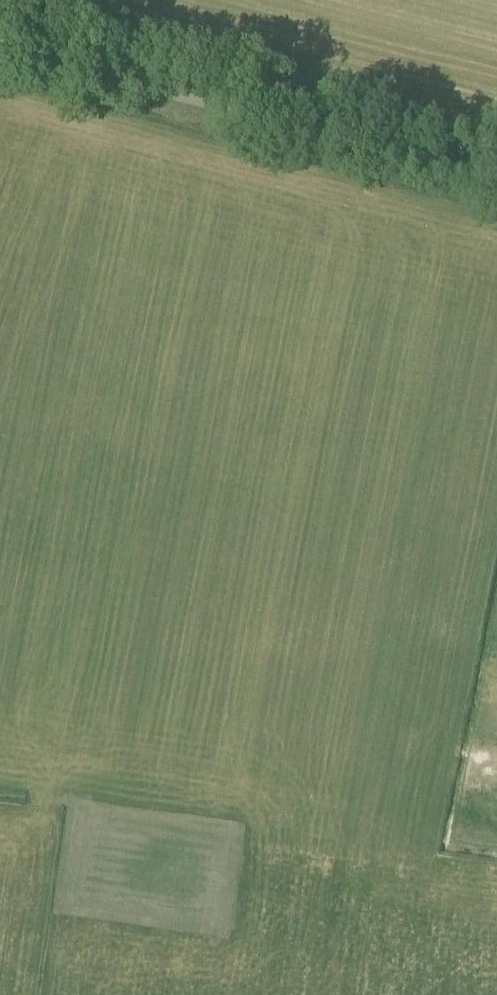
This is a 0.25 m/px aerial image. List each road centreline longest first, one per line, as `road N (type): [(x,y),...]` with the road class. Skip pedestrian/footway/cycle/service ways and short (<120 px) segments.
road 1 (unclassified): [(496,178),(0,48)]

